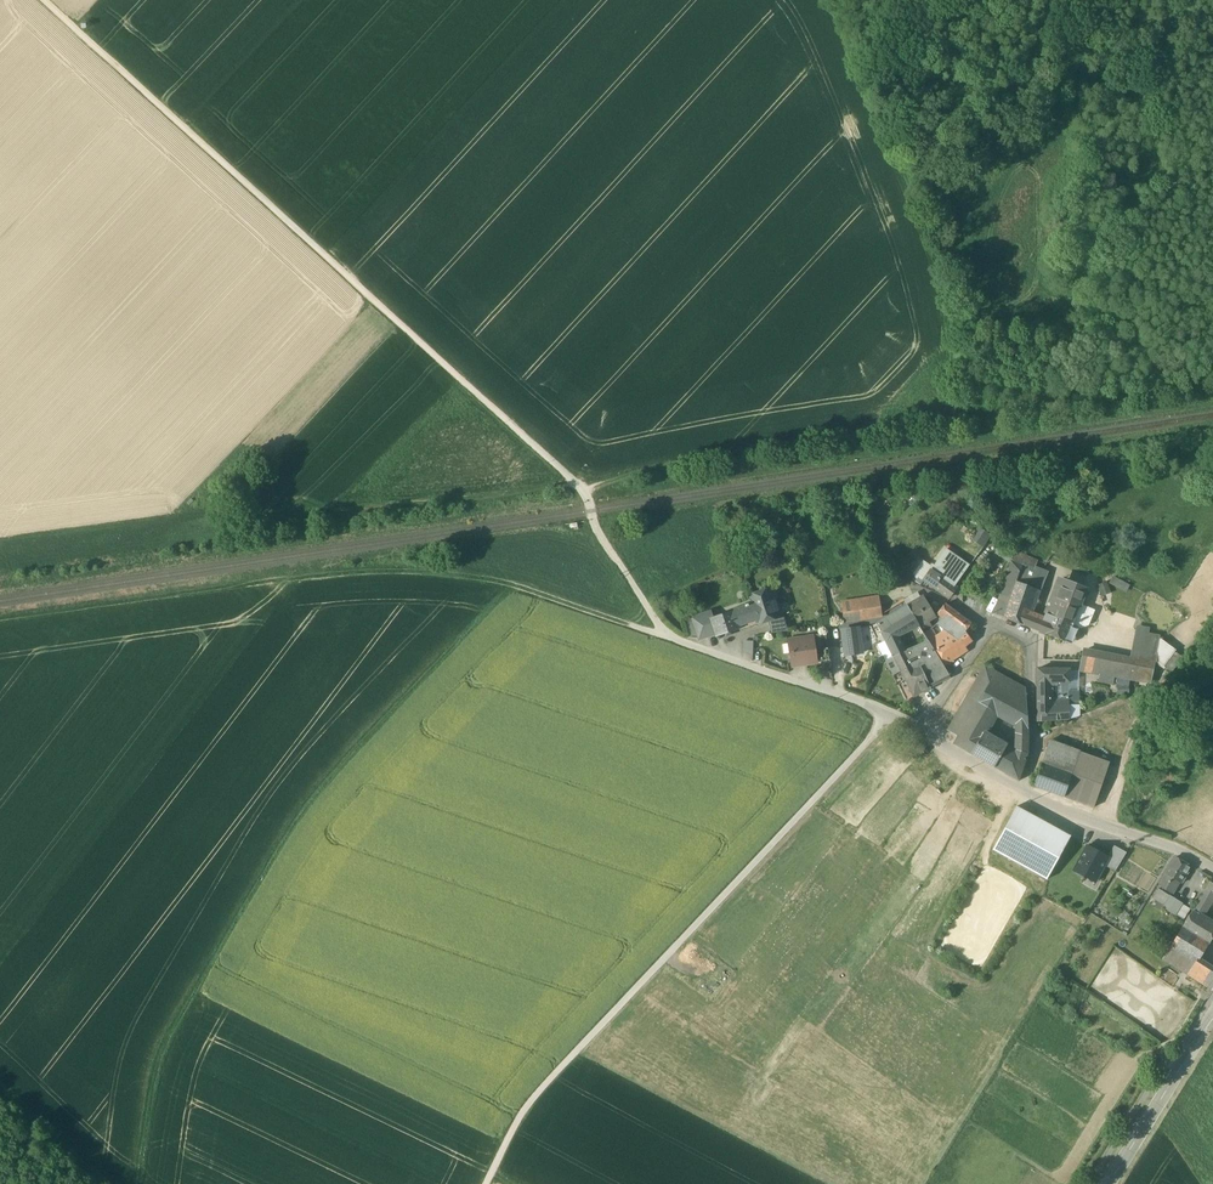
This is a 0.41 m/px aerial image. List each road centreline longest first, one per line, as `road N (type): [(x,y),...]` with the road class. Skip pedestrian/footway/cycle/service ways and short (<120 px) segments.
road 1 (track): [(208,515),(342,512),(578,486),(943,424),(959,391),(954,315),(839,0)]
road 2 (track): [(508,585),(669,638),(605,544),(578,486),(46,0)]
road 3 (track): [(142,1183),(163,1070),(309,802),(508,585)]
road 4 (track): [(487,1183),(527,1105),(890,716)]
road 5 (track): [(0,619),(302,573),(432,570),(508,585)]
road 6 (residential): [(920,733),(873,707),(669,638)]
road 7 (residential): [(1212,872),(1024,792)]
road 8 (tertiary): [(1212,1014),(1109,1183)]
road 9 (residential): [(1024,792),(1033,758),(1034,647),(990,626)]
road 10 (track): [(105,1183),(0,1084)]
road 11 (residential): [(920,733),(990,626)]

